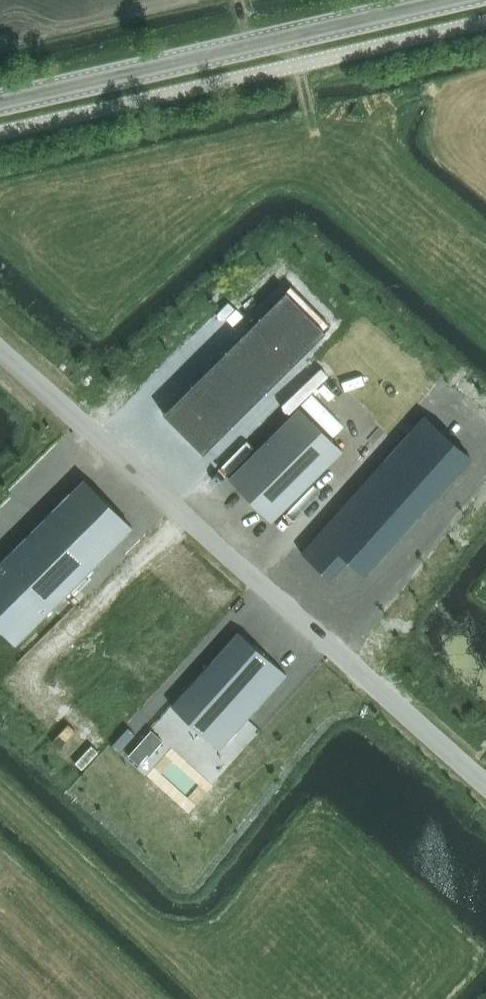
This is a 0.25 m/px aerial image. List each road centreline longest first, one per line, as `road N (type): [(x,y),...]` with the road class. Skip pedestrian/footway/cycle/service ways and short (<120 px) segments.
road 1 (unclassified): [(0,351),(485,784)]
road 2 (secondary): [(0,102),(445,0)]

